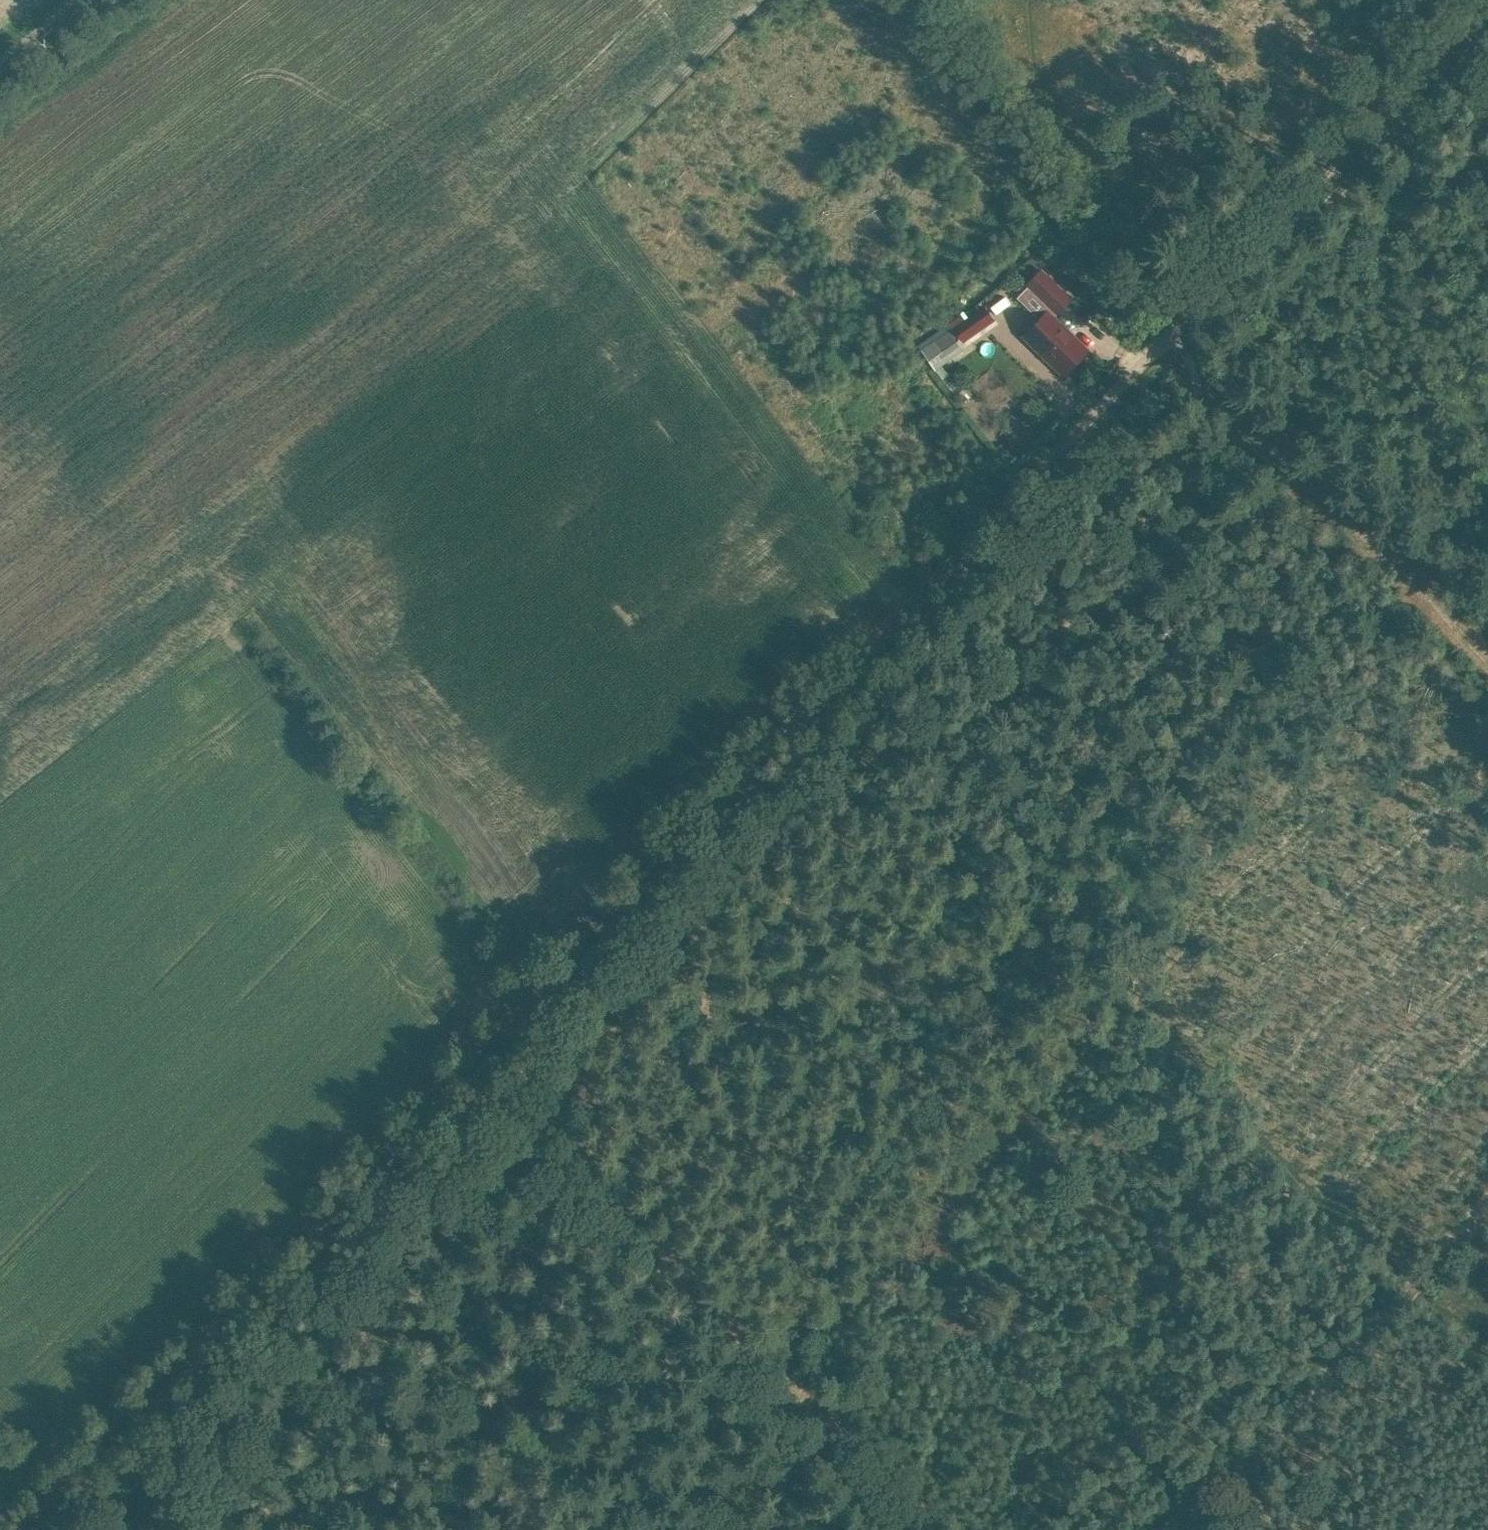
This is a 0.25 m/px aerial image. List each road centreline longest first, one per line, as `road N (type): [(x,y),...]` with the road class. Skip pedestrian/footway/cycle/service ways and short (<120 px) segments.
road 1 (track): [(1171,339),(893,613),(19,1529)]
road 2 (track): [(468,1060),(956,1529)]
road 3 (track): [(1480,0),(1171,339)]
road 4 (track): [(1171,339),(1127,332),(1114,300),(882,0)]
road 5 (track): [(1487,1207),(1176,1529)]
road 6 (track): [(1171,339),(1487,643)]

